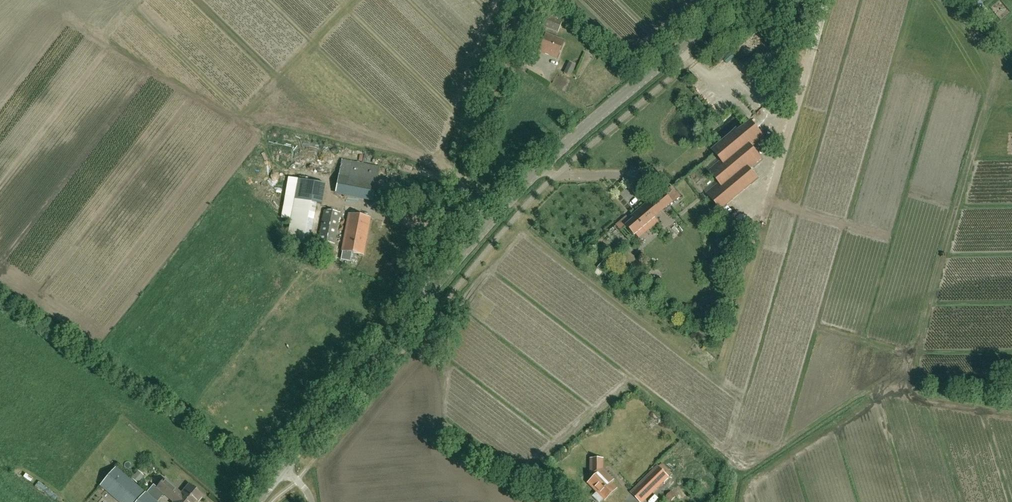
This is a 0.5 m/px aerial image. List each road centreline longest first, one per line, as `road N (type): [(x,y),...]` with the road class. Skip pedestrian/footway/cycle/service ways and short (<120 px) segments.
road 1 (tertiary): [(284,467),(522,187),(740,0)]
road 2 (track): [(430,291),(432,259),(526,8)]

